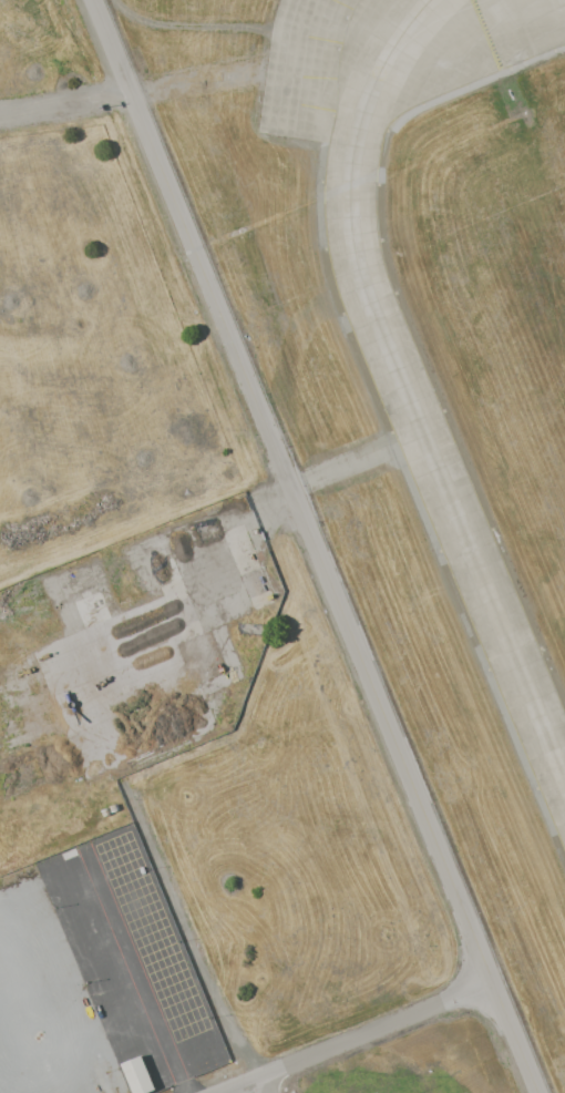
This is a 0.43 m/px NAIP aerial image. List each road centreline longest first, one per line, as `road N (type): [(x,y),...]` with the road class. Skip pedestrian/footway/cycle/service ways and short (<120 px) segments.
road 1 (residential): [(538,1092),(94,0)]
road 2 (residential): [(494,984),(229,1092)]
road 3 (residential): [(133,95),(0,118)]

